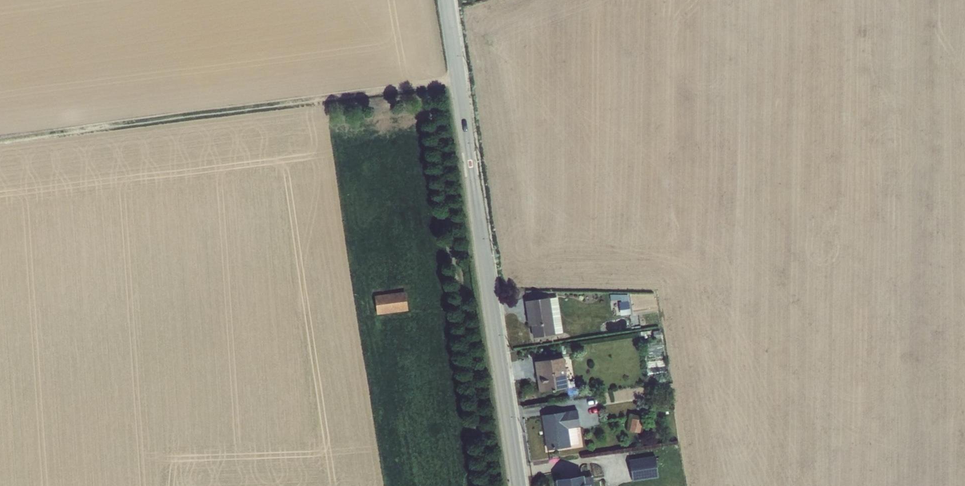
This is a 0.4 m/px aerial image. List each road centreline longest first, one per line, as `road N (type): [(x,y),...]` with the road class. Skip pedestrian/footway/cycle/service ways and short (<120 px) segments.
road 1 (tertiary): [(518,485),(453,0)]

